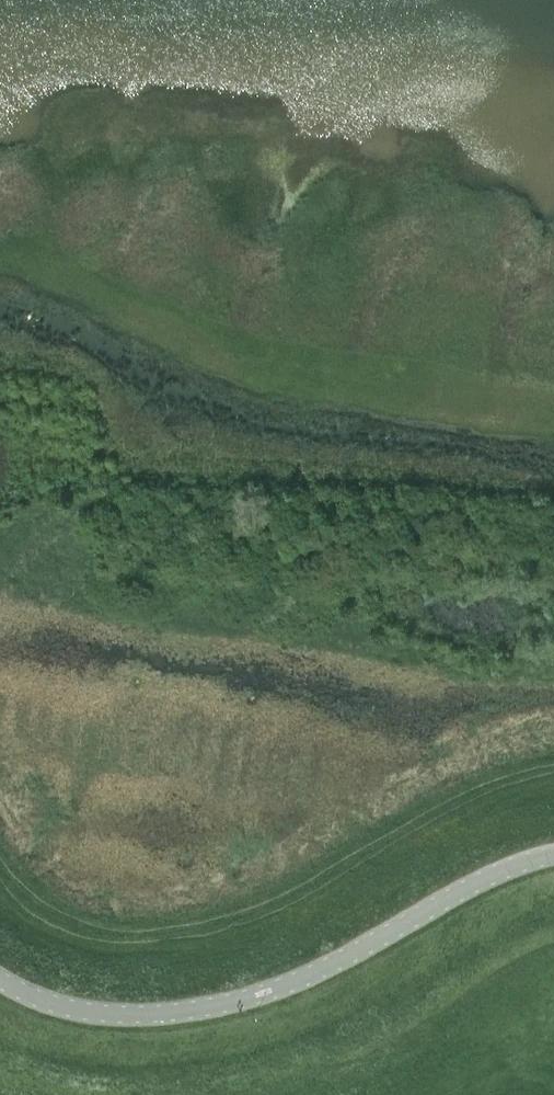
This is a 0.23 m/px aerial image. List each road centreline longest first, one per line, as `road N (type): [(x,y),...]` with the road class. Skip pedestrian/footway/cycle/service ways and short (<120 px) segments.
road 1 (track): [(0,860),(73,920),(115,932),(155,932),(240,915),(440,809),(553,768)]
road 2 (unclassified): [(0,976),(58,1004),(93,1011),(205,1010),(281,989),(462,890),(553,854)]

